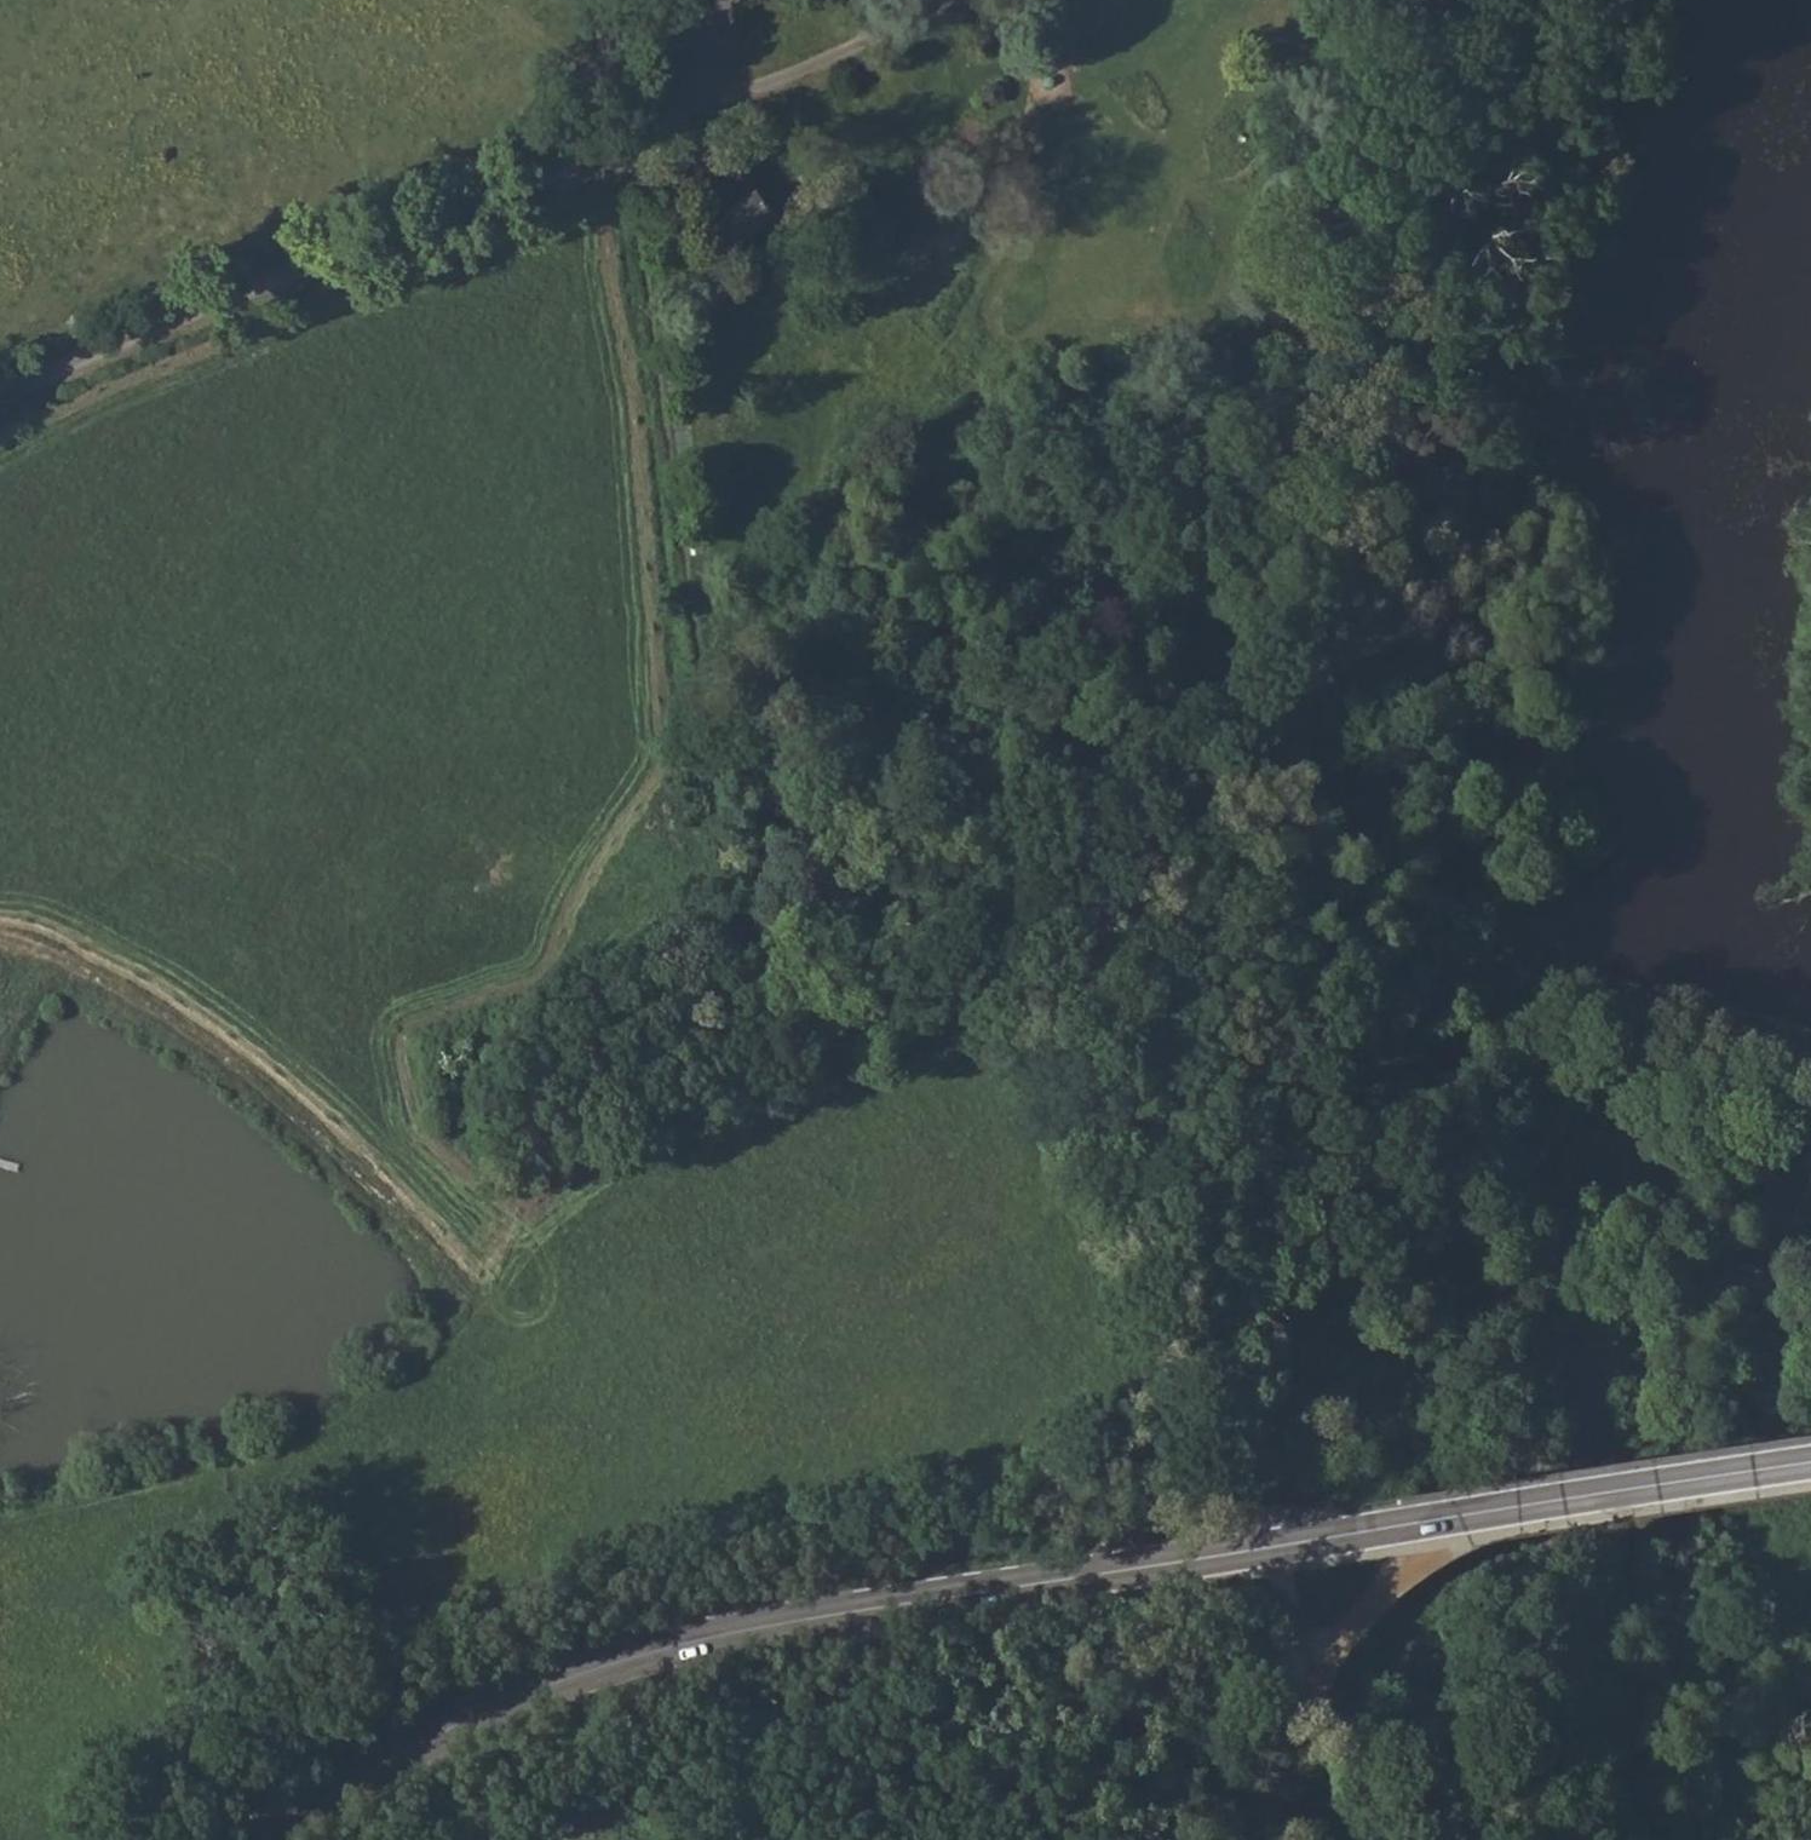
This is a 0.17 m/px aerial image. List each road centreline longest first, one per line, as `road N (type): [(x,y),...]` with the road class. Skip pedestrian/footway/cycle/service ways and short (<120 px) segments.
road 1 (track): [(616,136),(707,707),(748,769),(818,836),(857,847),(1042,847),(1105,828),(1187,837),(1263,893),(1326,957),(1365,1061),(1370,1166),(1334,1292),(1279,1430),(1274,1550)]
road 2 (tertiary): [(1810,1470),(790,1619),(639,1652),(389,1752),(265,1839)]
road 3 (unclassified): [(0,396),(616,136),(605,0)]
road 4 (track): [(461,1279),(309,1123),(55,958),(0,943)]

